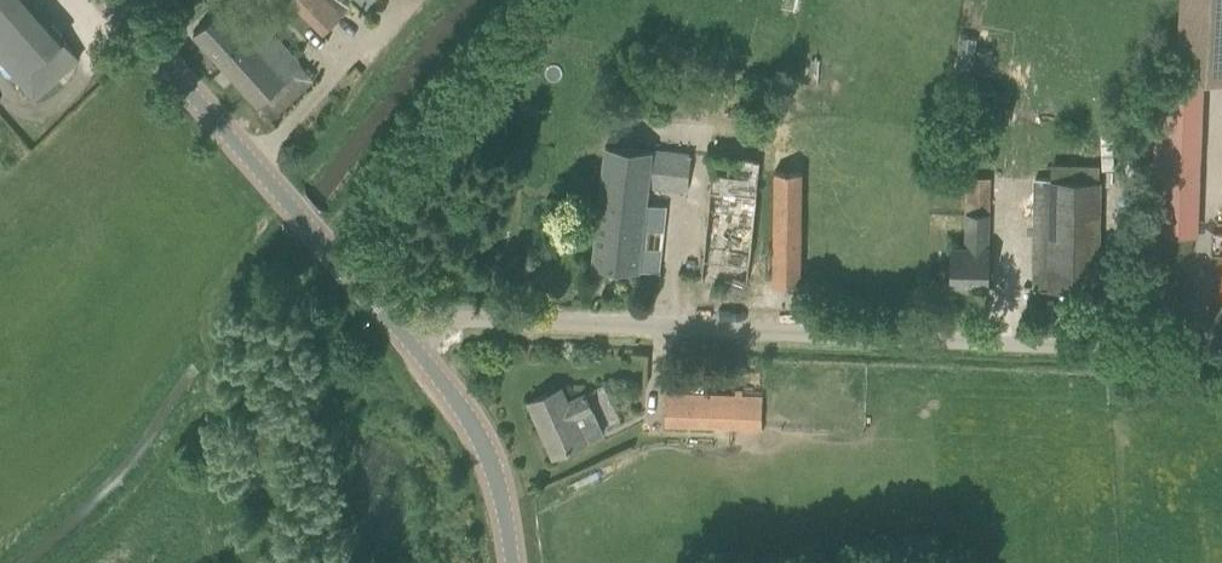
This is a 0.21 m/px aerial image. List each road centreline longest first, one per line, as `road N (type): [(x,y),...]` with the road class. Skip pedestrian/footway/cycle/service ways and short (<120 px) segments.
road 1 (unclassified): [(1221,353),(452,318),(406,338)]
road 2 (tertiary): [(406,338),(110,0)]
road 3 (track): [(324,246),(530,0)]
road 4 (tertiary): [(513,562),(493,467),(462,405),(406,338)]

